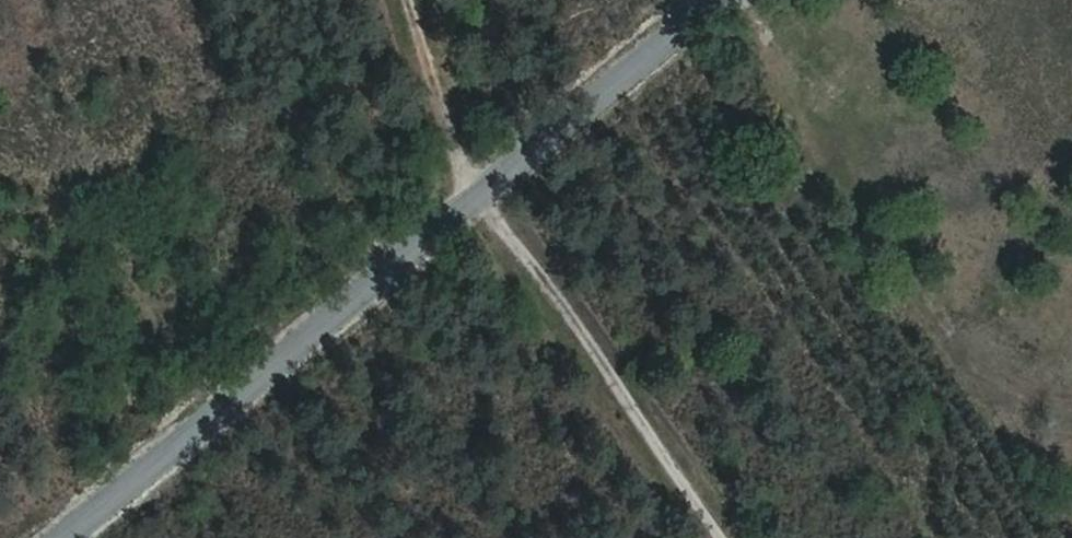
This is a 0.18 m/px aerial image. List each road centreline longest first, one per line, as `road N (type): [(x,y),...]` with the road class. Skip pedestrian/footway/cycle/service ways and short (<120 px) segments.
road 1 (residential): [(63,537),(715,0)]
road 2 (track): [(722,537),(539,273),(477,198),(414,0)]

